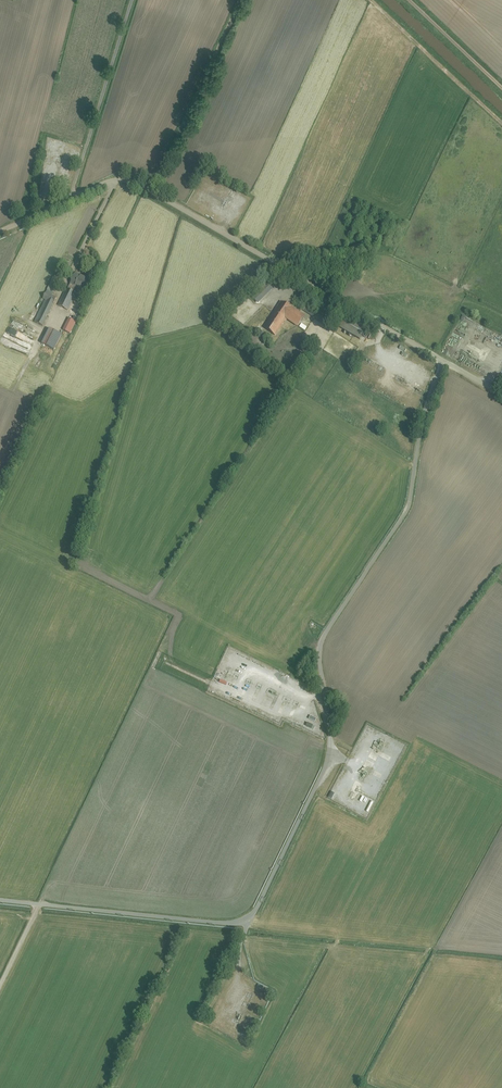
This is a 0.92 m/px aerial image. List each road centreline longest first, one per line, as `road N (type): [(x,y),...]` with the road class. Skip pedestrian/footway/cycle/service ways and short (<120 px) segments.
road 1 (unclassified): [(443,365),(405,515),(324,636),(328,761),(254,913),(220,924),(0,902)]
road 2 (unclassified): [(443,365),(152,193)]
road 3 (unclassified): [(241,0),(152,193)]
road 4 (unclassified): [(152,193),(129,181),(105,183),(0,232)]
road 5 (unclassified): [(501,88),(409,0)]

